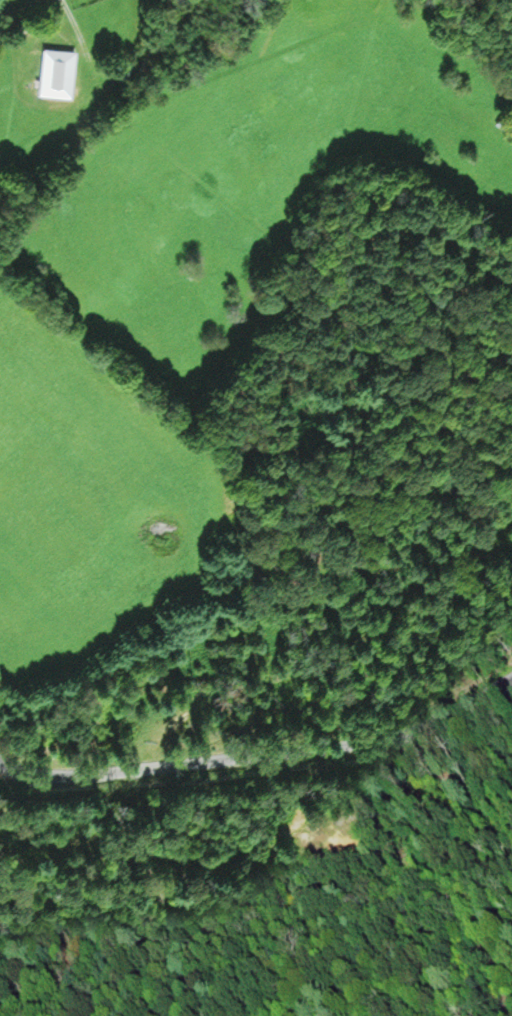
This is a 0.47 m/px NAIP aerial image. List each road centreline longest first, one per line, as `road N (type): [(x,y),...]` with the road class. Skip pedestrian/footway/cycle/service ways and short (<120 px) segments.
road 1 (tertiary): [(0,763),(54,780),(354,745),(430,722),(511,681)]

